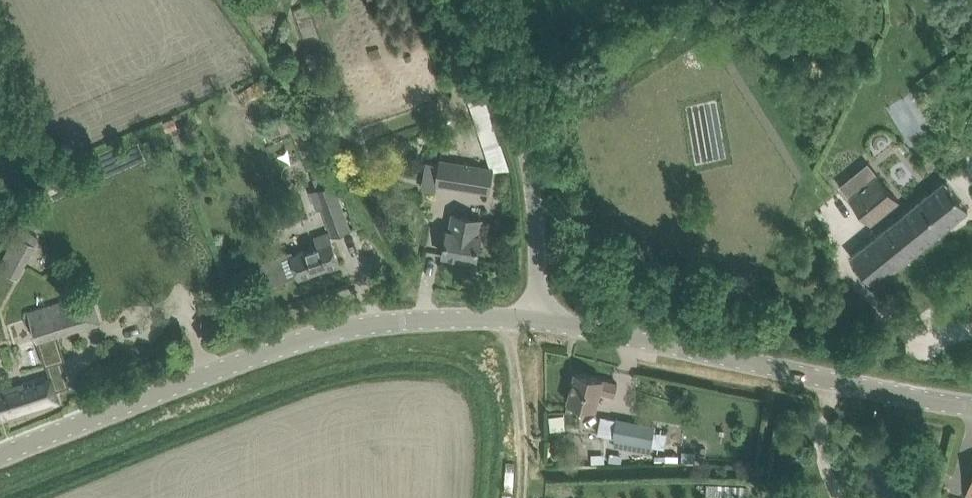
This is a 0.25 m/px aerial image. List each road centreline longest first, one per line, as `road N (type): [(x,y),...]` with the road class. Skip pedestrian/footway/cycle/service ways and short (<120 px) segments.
road 1 (unclassified): [(0,455),(344,330),(396,321),(534,323)]
road 2 (unclassified): [(971,410),(534,323)]
road 3 (unclassified): [(534,323),(538,183),(495,0)]
road 4 (track): [(511,321),(526,439),(521,497)]

